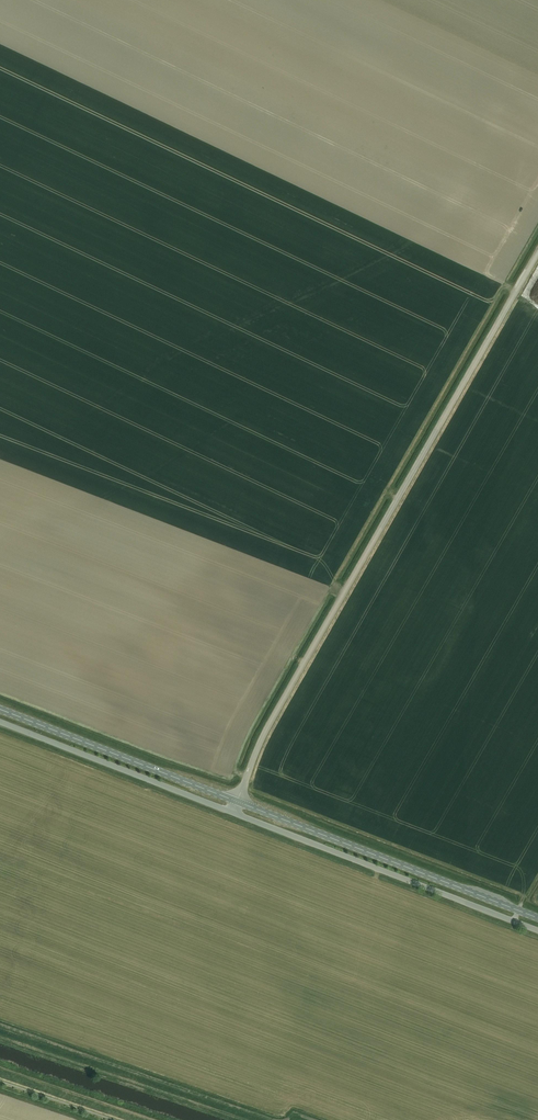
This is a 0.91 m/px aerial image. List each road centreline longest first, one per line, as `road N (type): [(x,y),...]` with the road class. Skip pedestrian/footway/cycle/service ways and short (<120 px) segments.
road 1 (unclassified): [(237,801),(273,717),(537,253)]
road 2 (unclassified): [(537,930),(232,812)]
road 3 (secondary): [(537,918),(237,801)]
road 4 (track): [(241,1119),(0,1038)]
road 5 (secondary): [(237,801),(0,709)]
road 6 (unclassified): [(232,812),(0,721)]

